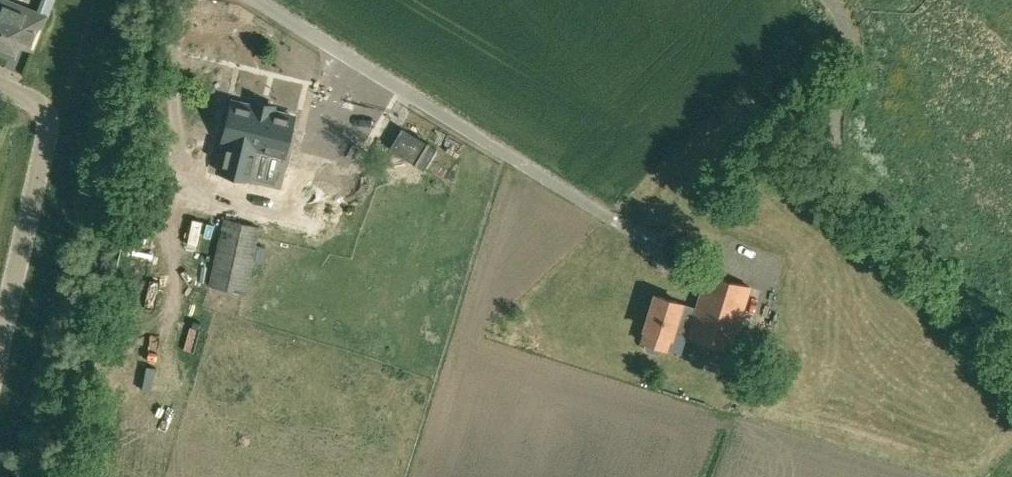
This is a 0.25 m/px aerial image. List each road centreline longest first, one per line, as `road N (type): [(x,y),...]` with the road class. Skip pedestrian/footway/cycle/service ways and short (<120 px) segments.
road 1 (unclassified): [(248,0),(642,238),(665,267),(692,278)]
road 2 (residential): [(0,345),(46,125),(40,107),(0,88)]

